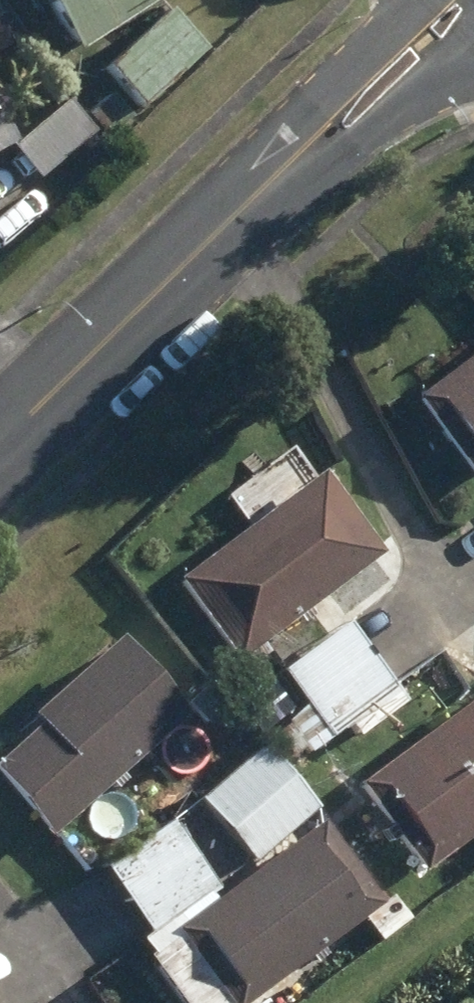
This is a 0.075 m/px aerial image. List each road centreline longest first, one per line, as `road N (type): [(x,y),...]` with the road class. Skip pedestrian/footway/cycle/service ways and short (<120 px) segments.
road 1 (tertiary): [(0,449),(239,209)]
road 2 (tertiary): [(473,52),(239,209)]
road 3 (tertiary): [(239,209),(412,0)]

